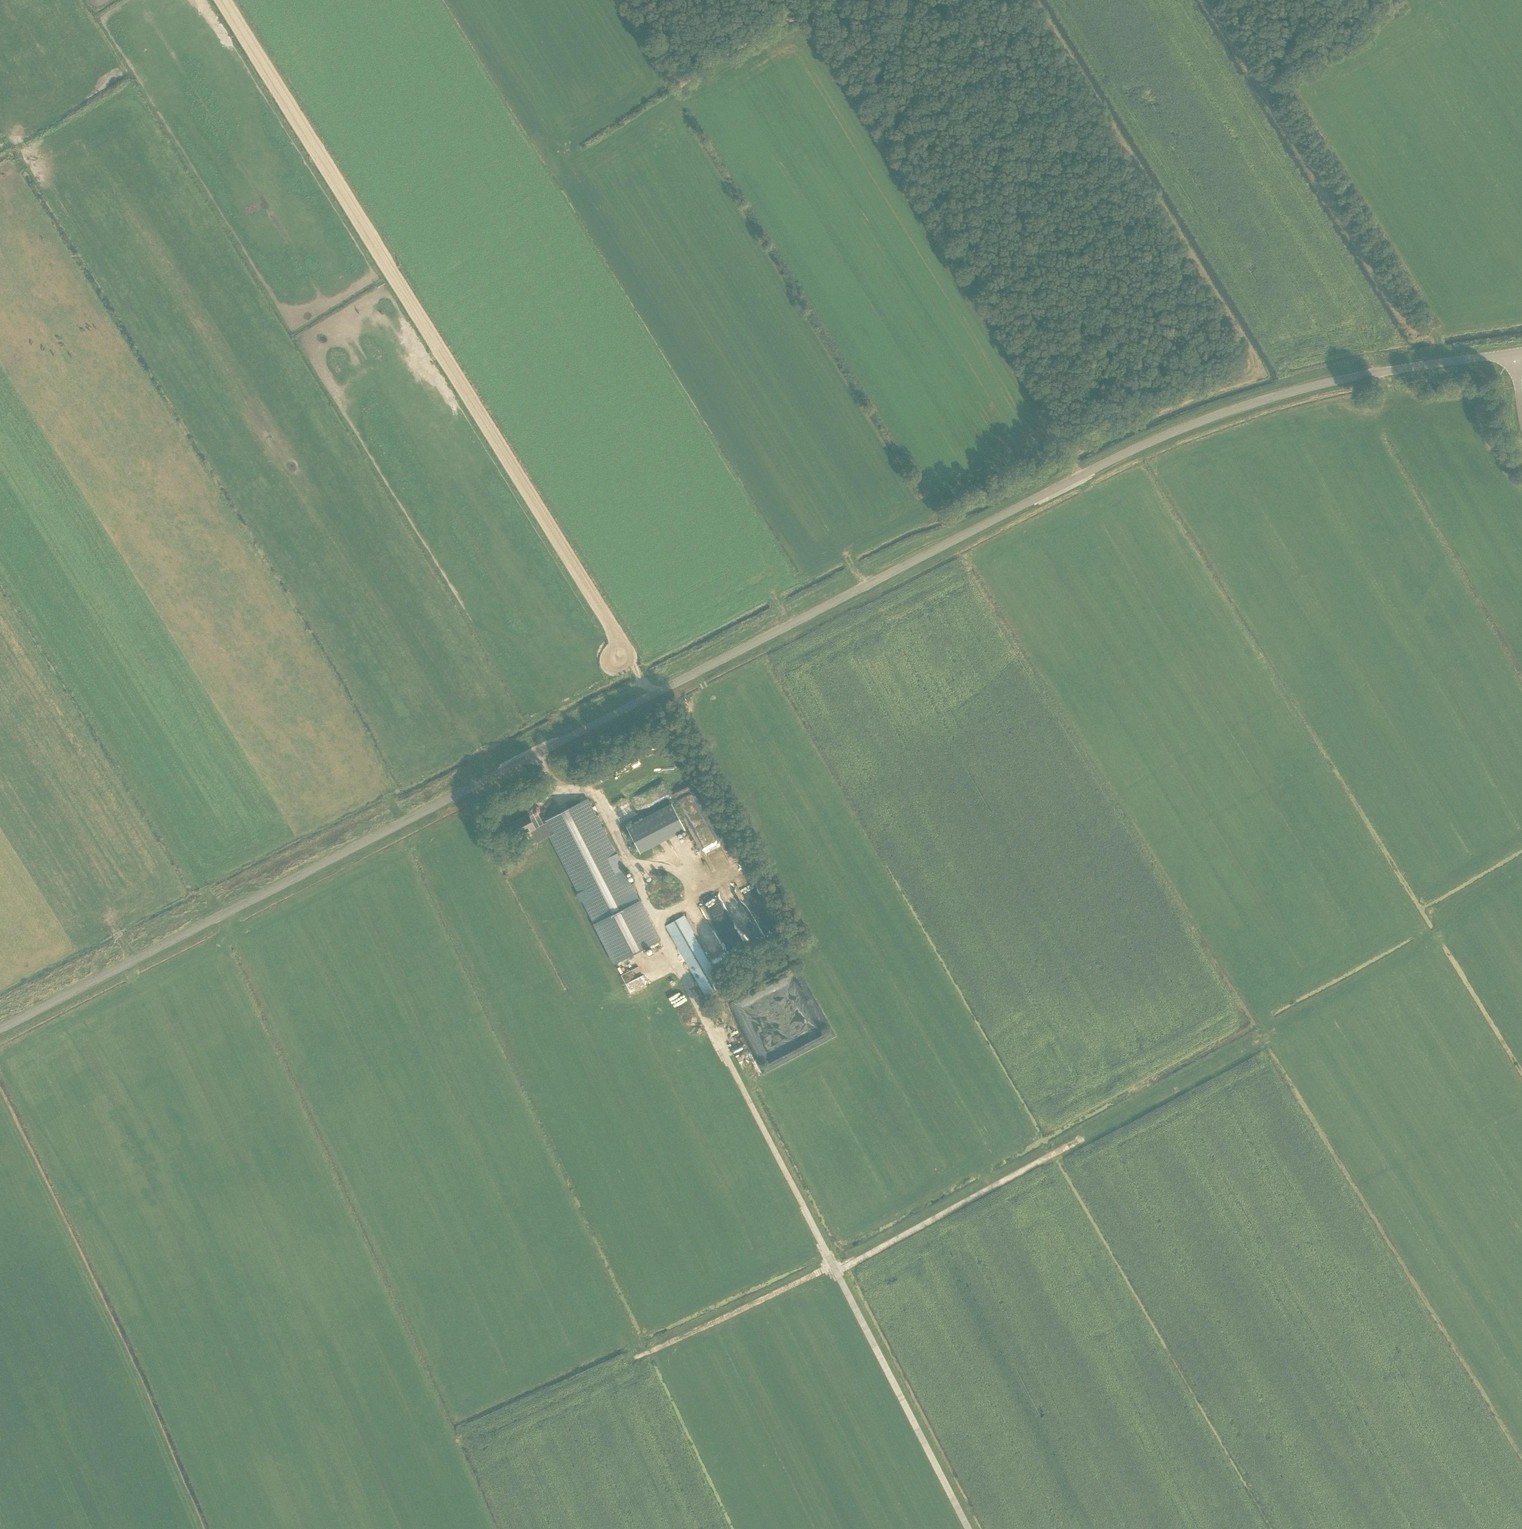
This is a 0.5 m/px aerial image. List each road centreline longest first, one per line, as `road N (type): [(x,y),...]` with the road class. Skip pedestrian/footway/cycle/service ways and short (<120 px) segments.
road 1 (unclassified): [(0,1033),(1138,446),(1252,402),(1513,352)]

